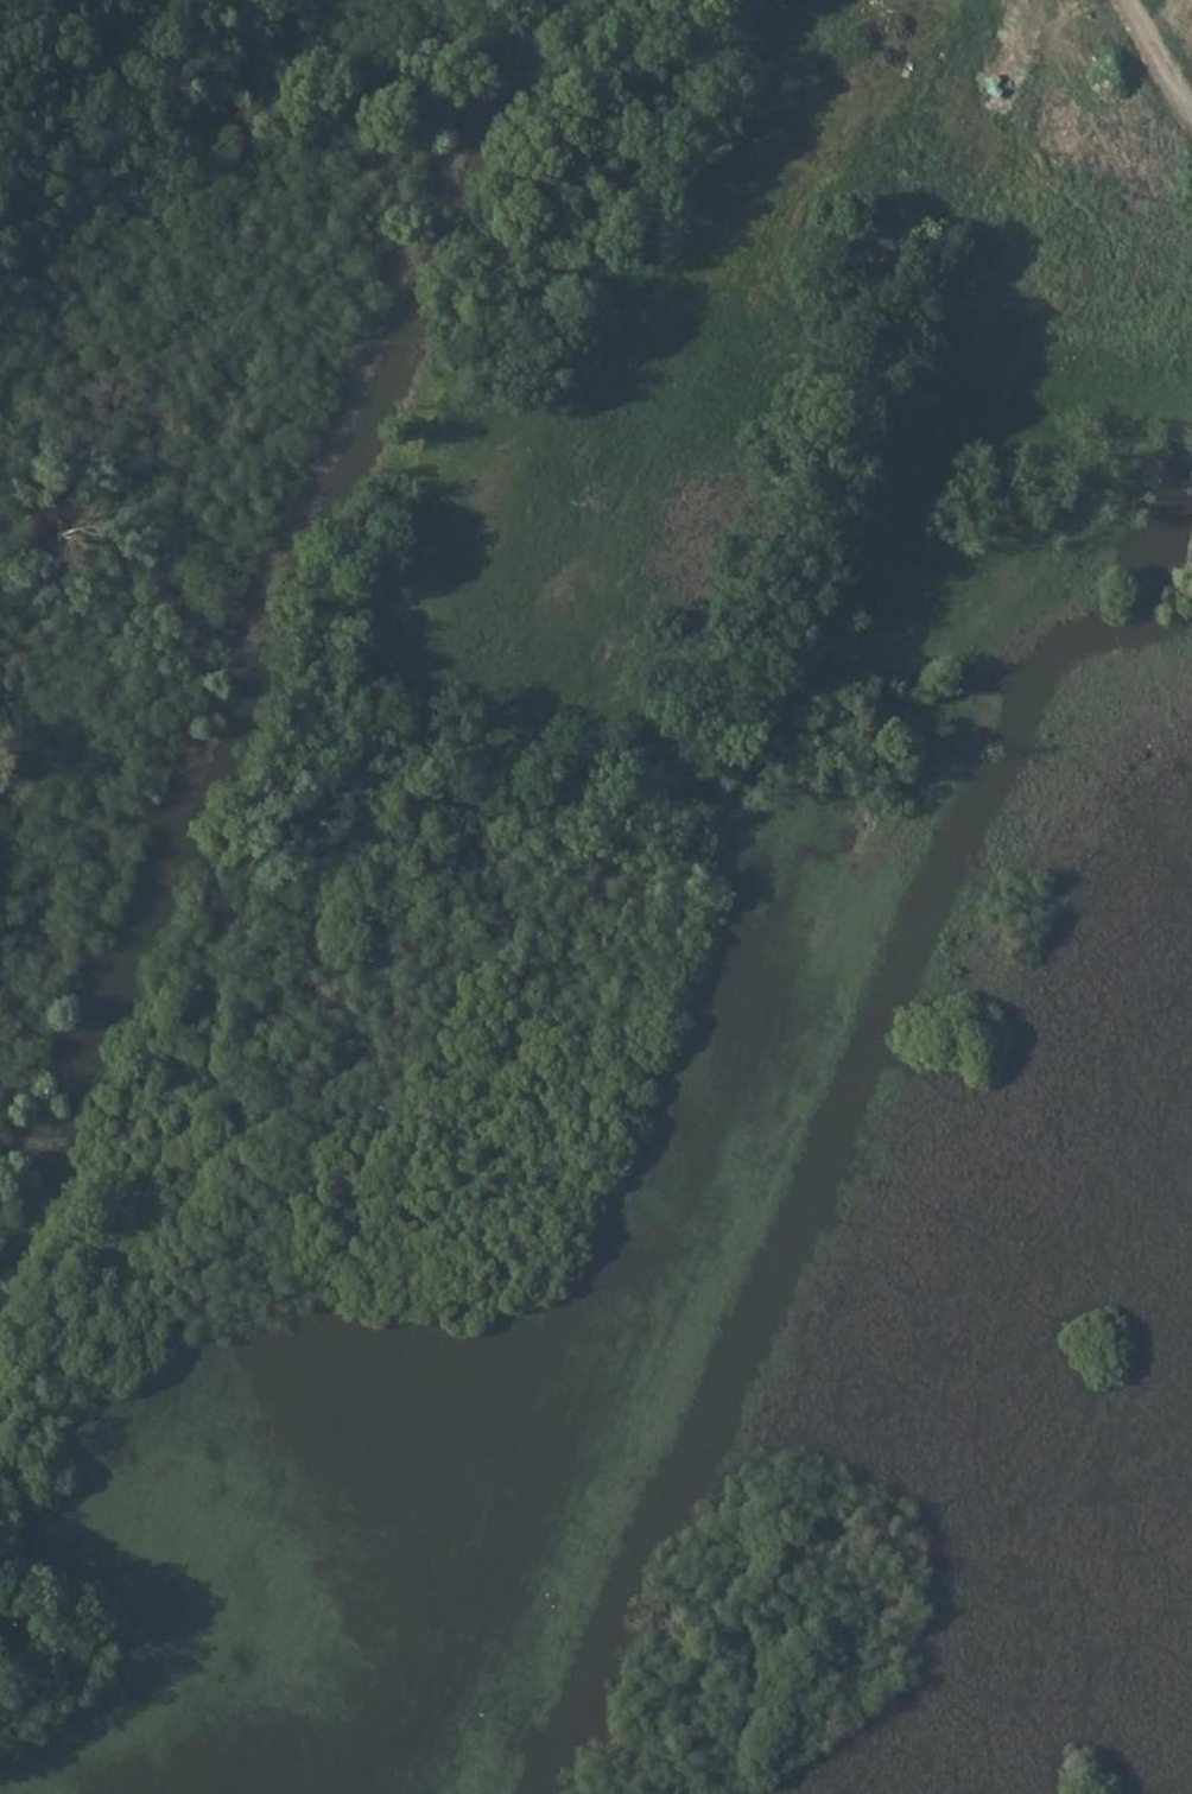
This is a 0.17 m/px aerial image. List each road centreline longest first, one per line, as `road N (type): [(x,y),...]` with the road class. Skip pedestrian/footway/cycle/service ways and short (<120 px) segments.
road 1 (track): [(1123,0),(1191,122)]

